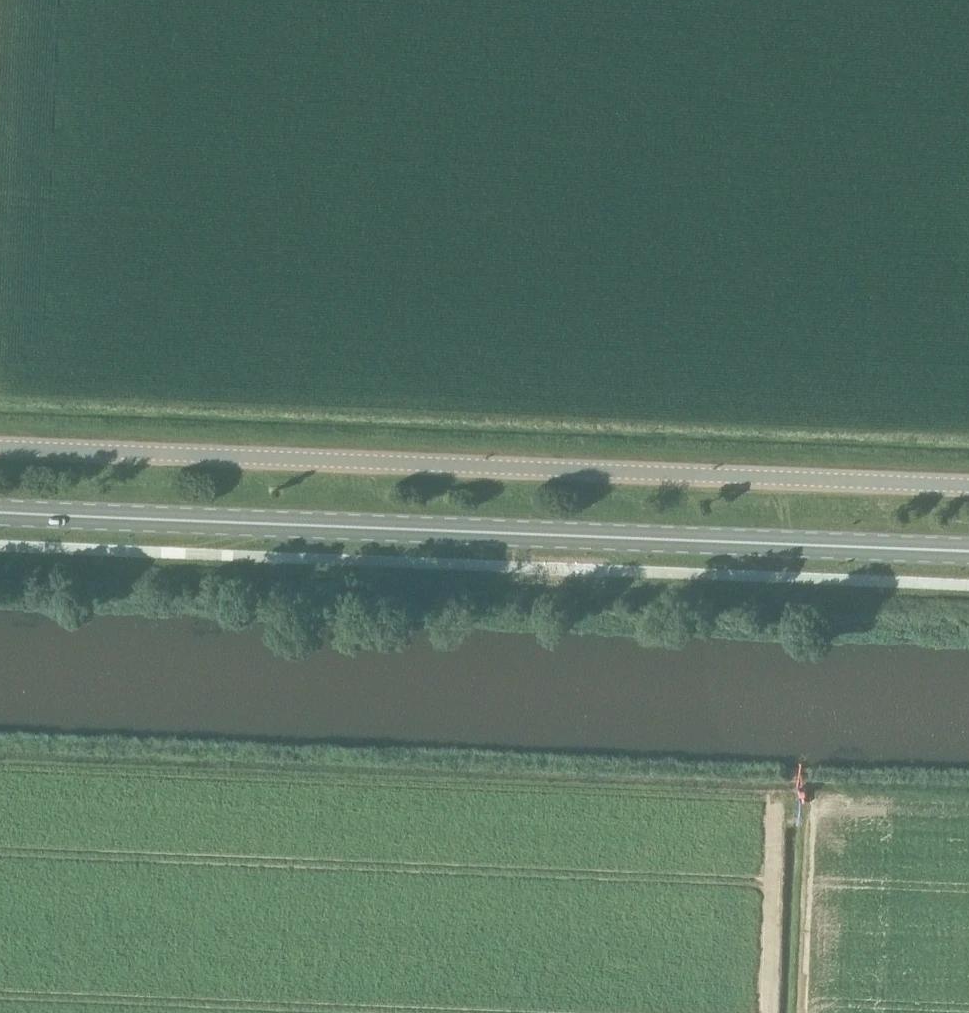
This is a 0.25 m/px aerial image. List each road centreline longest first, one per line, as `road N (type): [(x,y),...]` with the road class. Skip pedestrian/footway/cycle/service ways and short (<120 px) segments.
road 1 (primary): [(968,551),(0,513)]
road 2 (unclassified): [(0,448),(968,486)]

